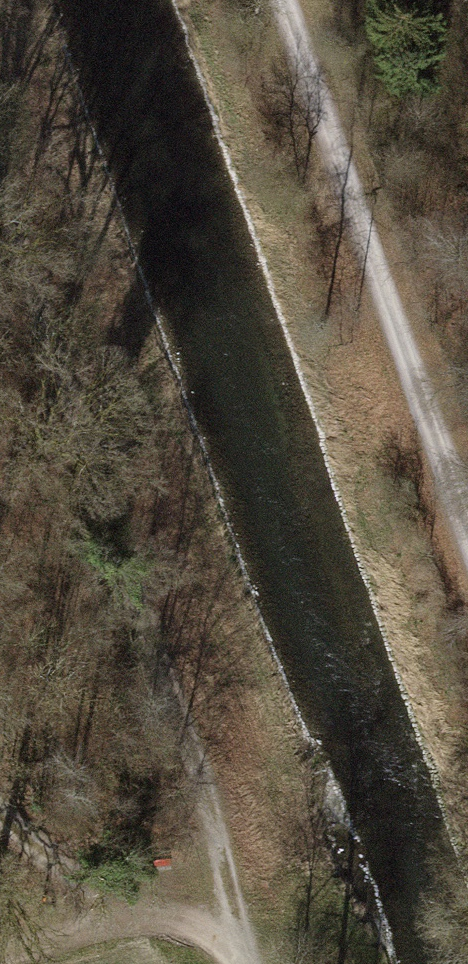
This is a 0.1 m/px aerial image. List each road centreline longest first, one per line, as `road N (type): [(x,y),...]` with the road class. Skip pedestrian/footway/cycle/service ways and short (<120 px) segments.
road 1 (track): [(0,188),(183,725),(232,922)]
road 2 (track): [(273,0),(467,558)]
road 3 (track): [(0,815),(113,912),(232,922)]
road 4 (track): [(113,912),(0,953)]

